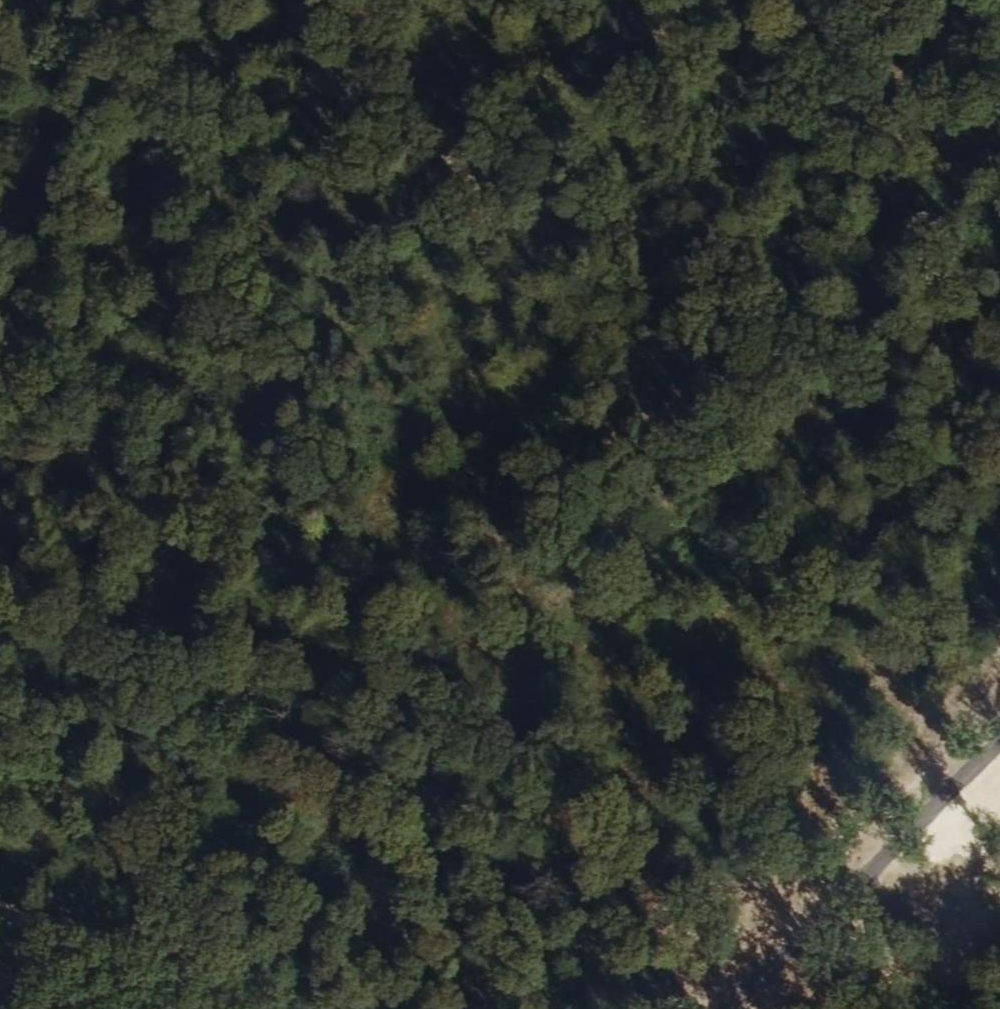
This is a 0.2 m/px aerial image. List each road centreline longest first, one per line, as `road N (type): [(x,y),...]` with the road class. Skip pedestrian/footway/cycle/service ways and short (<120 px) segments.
road 1 (track): [(999,743),(721,1008)]
road 2 (tertiary): [(123,1008),(0,960)]

